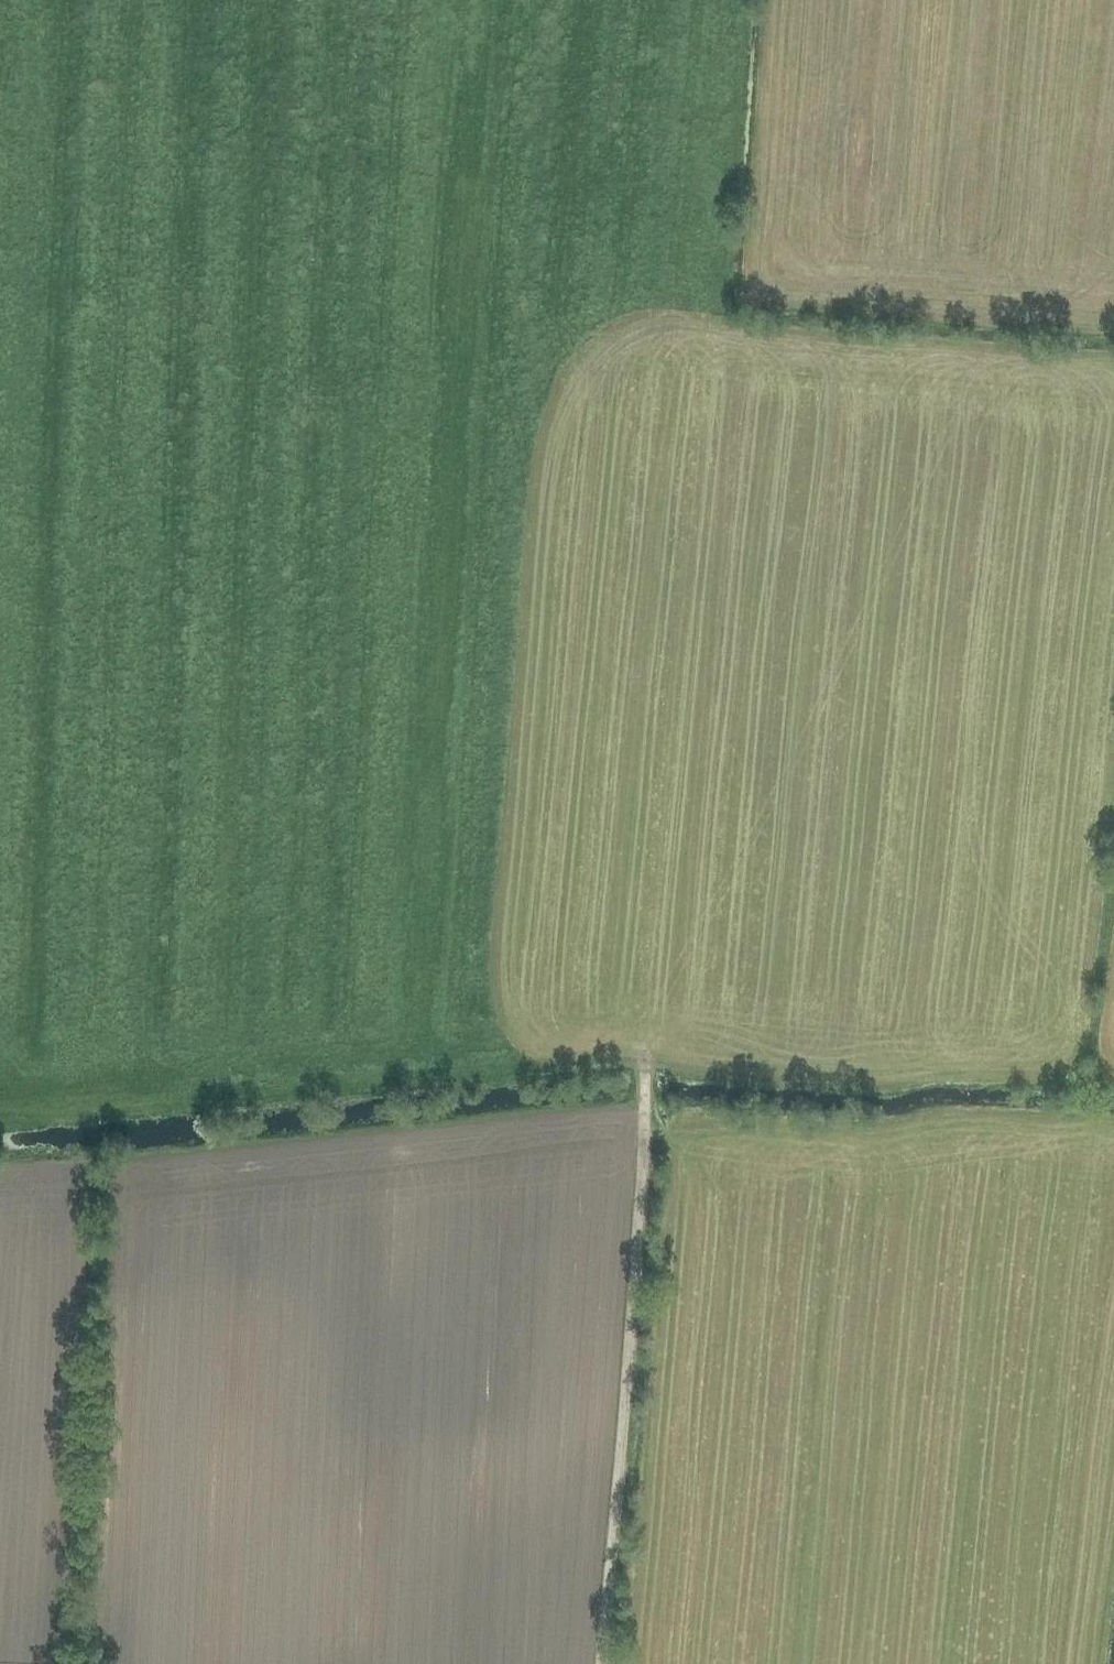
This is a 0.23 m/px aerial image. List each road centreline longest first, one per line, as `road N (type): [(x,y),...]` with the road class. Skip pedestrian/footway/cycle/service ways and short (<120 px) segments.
road 1 (track): [(601,1663),(645,1050)]

